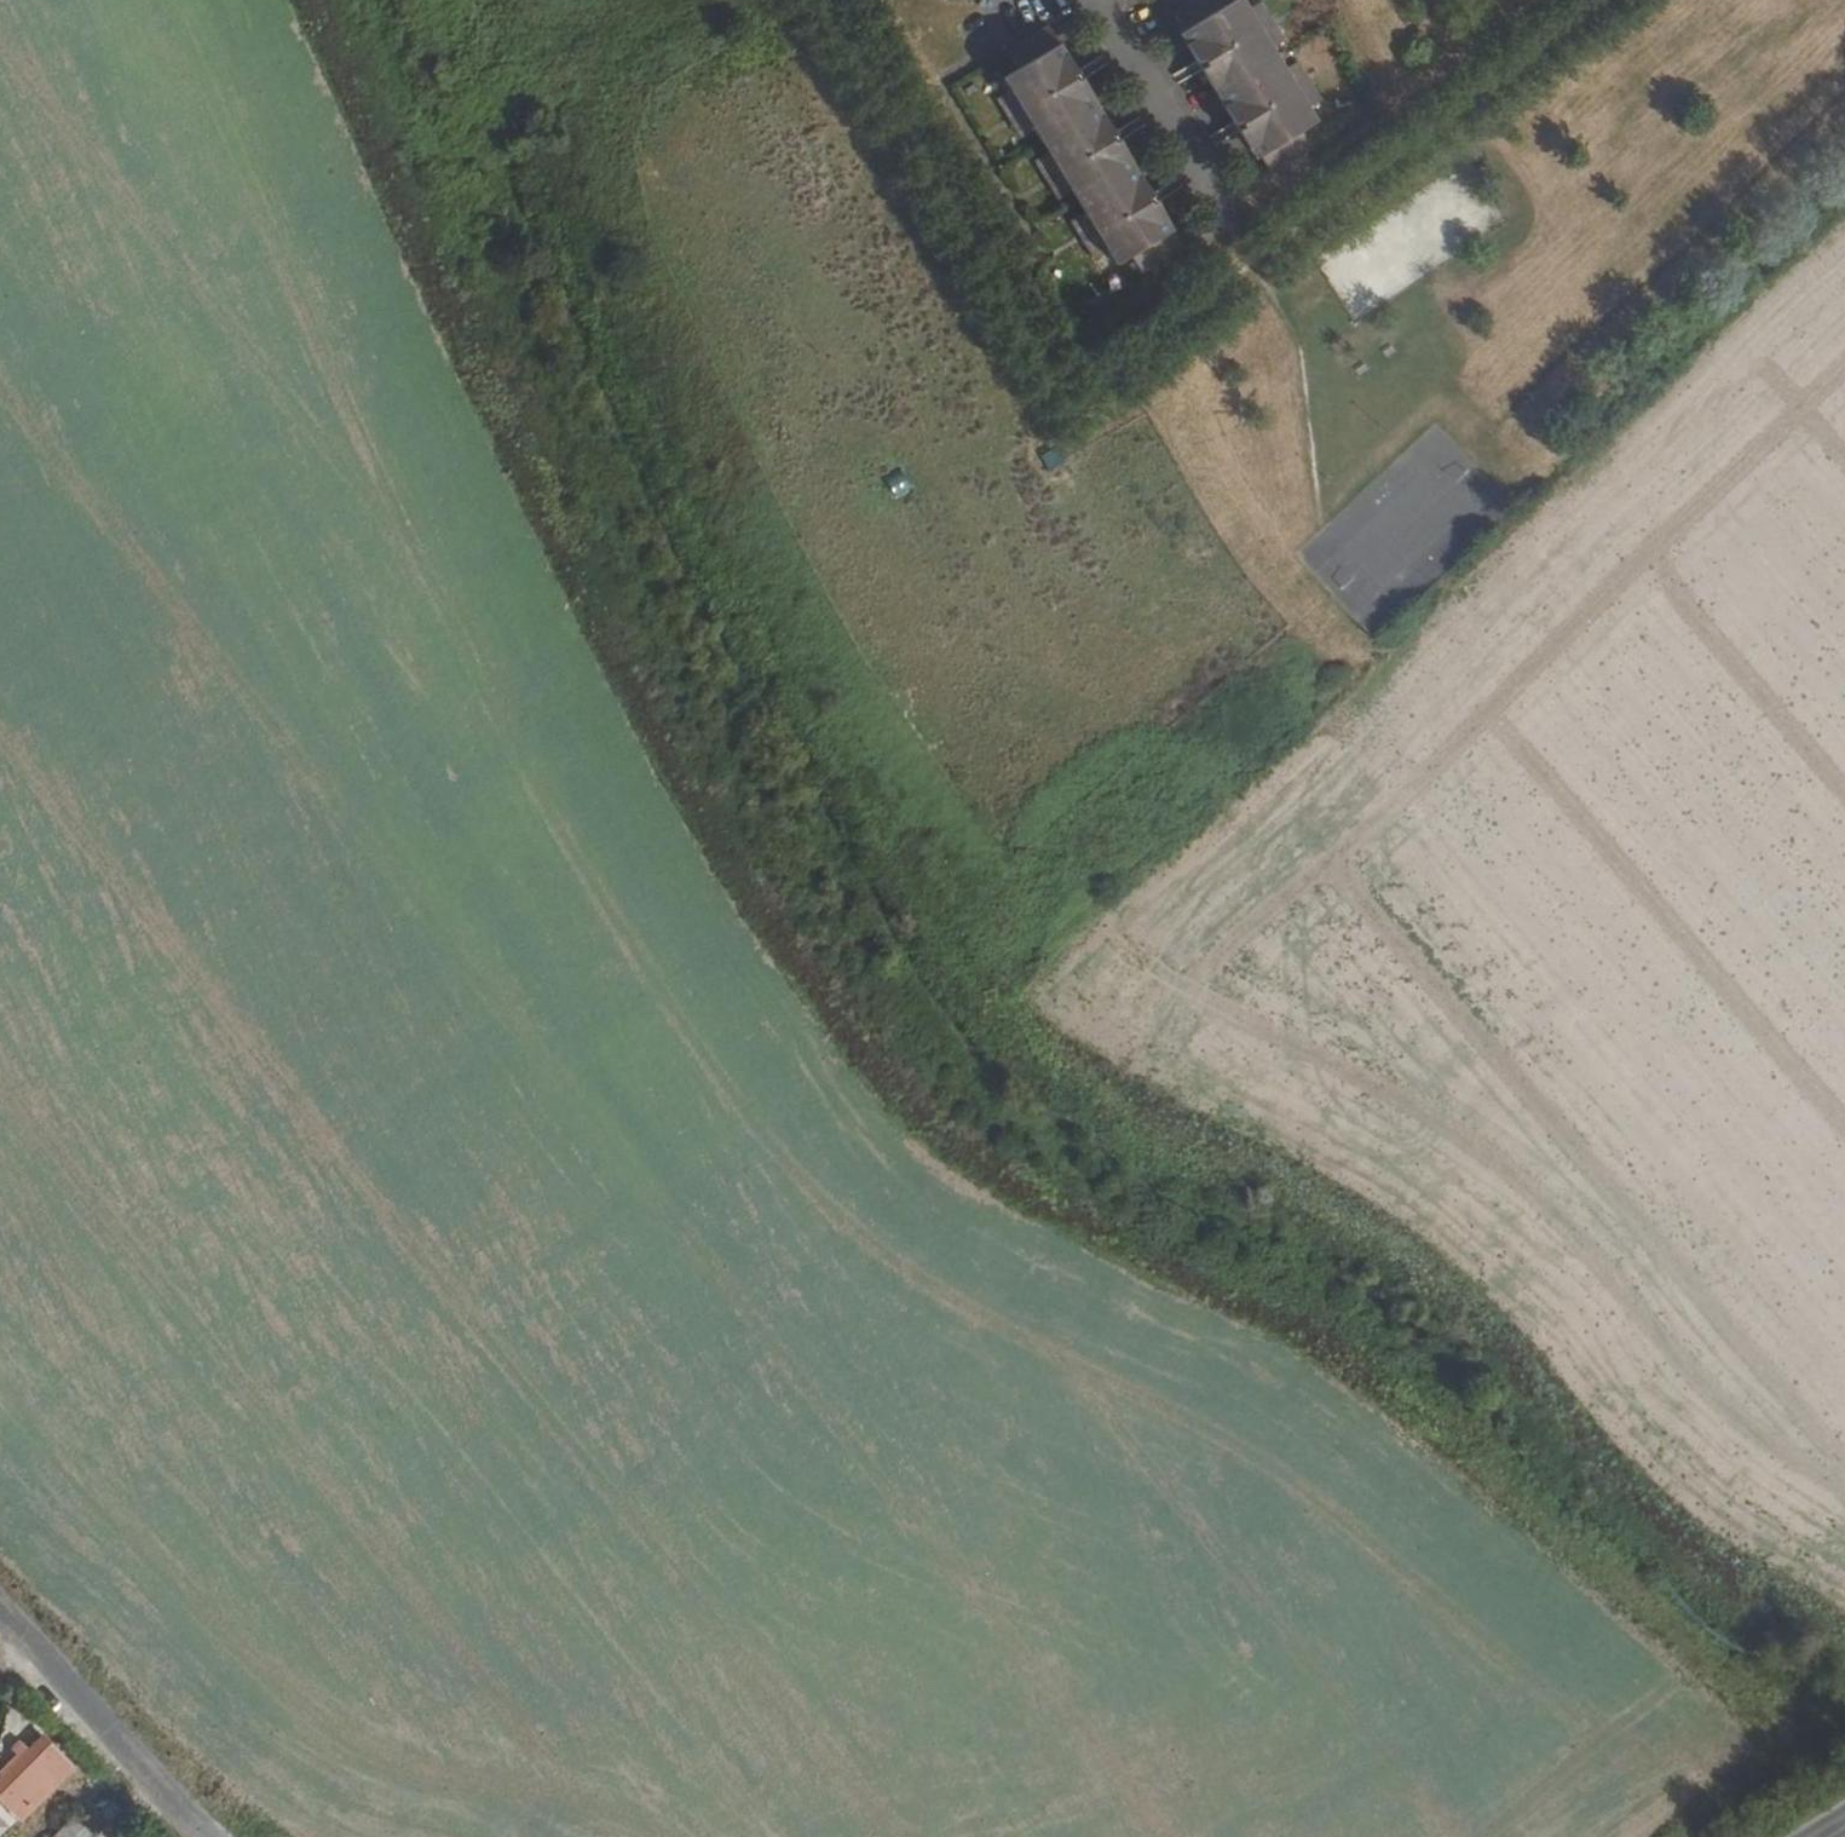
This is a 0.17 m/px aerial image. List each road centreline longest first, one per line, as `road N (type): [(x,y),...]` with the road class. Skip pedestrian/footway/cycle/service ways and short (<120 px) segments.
road 1 (tertiary): [(207,1836),(0,1612)]
road 2 (residential): [(1238,217),(1103,0)]

